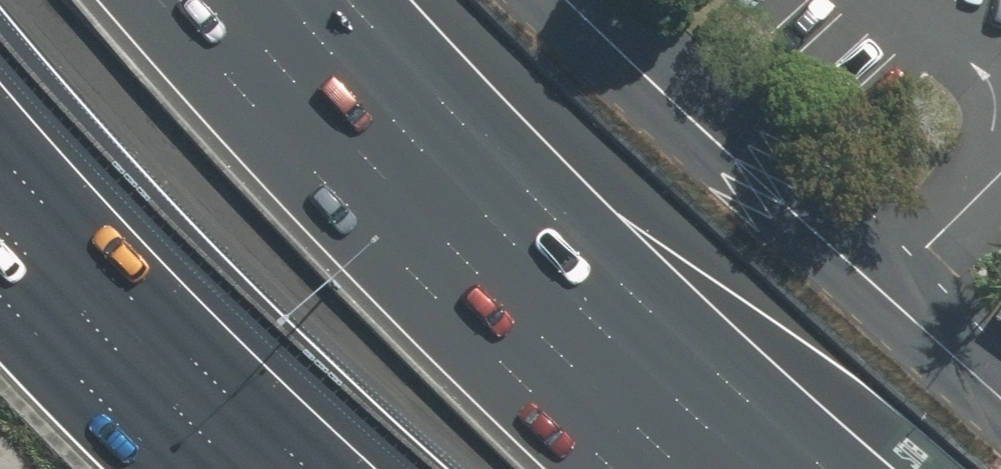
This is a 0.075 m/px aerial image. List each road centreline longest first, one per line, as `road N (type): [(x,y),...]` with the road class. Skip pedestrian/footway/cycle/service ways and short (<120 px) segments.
road 1 (motorway): [(225,0),(420,219),(701,468)]
road 2 (residential): [(569,0),(1000,393)]
road 3 (motorway): [(308,468),(58,231),(0,160)]

